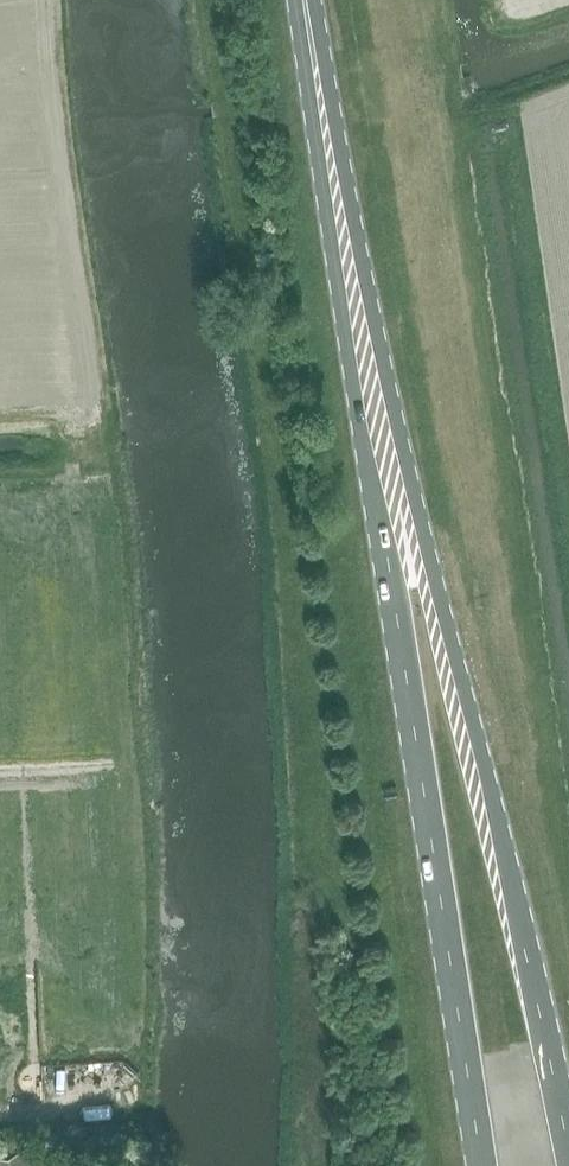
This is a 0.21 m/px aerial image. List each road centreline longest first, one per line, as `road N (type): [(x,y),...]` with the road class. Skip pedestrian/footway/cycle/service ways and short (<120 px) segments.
road 1 (primary): [(568,1154),(501,834),(326,127)]
road 2 (primary): [(326,127),(332,231),(482,1165)]
road 3 (primary): [(326,127),(307,0)]

